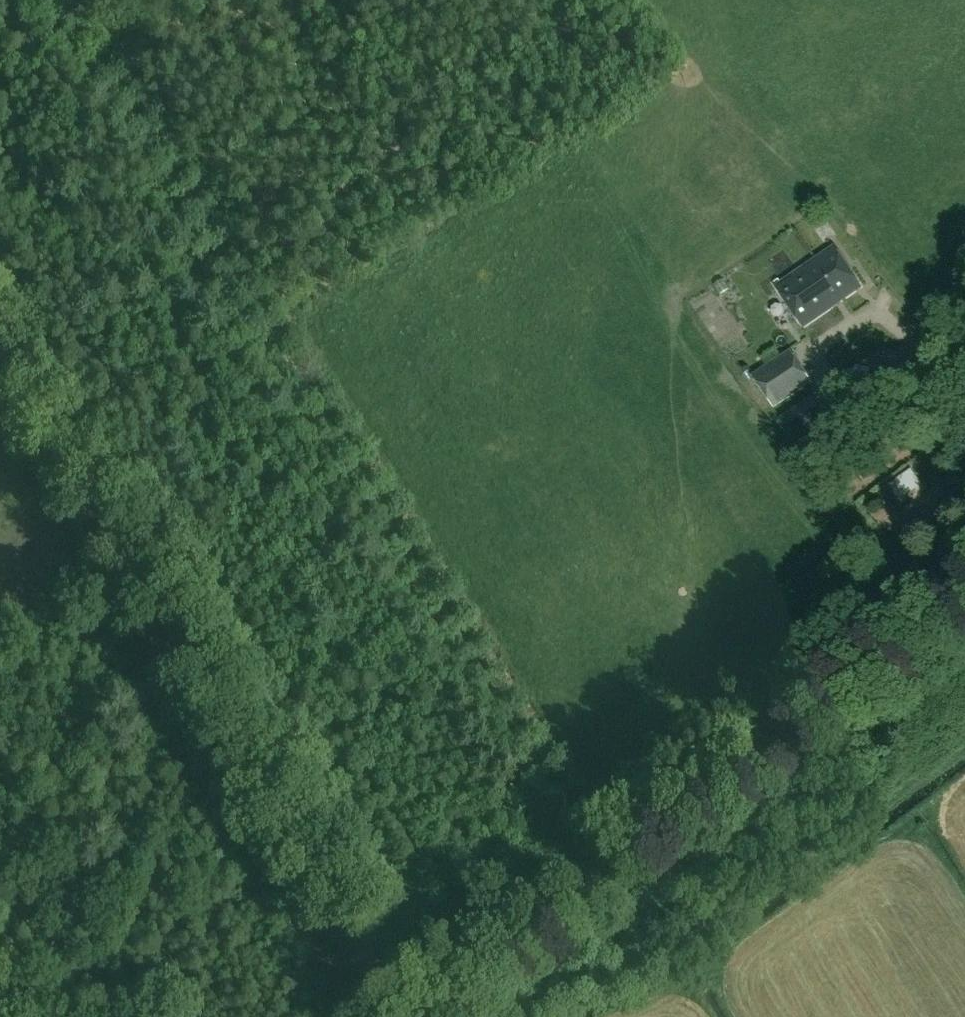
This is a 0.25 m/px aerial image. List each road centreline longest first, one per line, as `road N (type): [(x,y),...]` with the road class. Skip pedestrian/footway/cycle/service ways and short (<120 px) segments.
road 1 (unclassified): [(0,344),(408,1011),(508,946),(964,599)]
road 2 (track): [(63,0),(614,865)]

